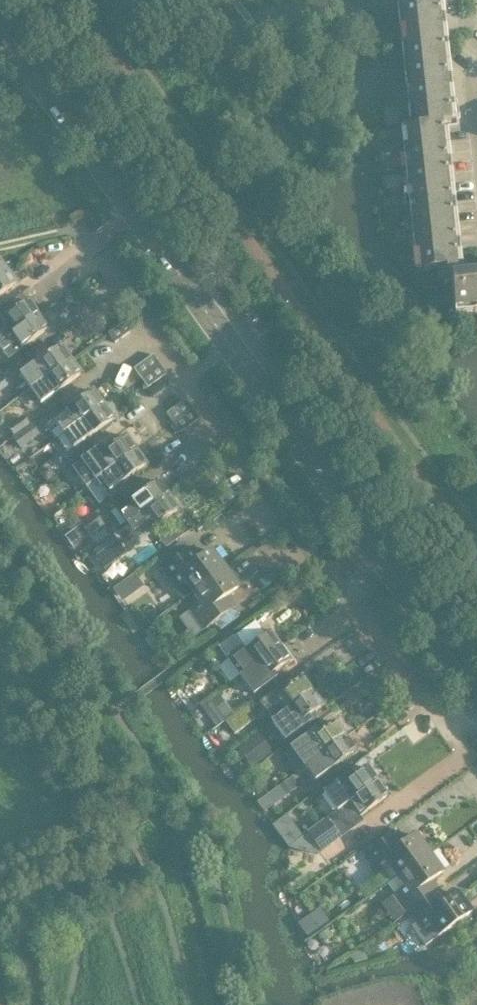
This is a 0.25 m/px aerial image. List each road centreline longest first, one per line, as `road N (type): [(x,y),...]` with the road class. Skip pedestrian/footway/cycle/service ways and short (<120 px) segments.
road 1 (residential): [(185,380),(338,584)]
road 2 (secondary): [(377,552),(229,346)]
road 3 (secondary): [(132,213),(0,27)]
road 4 (residential): [(338,584),(443,719),(459,723),(476,708)]
road 5 (residential): [(132,213),(102,236),(100,250),(185,380)]
road 6 (secondary): [(476,689),(377,552)]
road 7 (secondary): [(229,346),(132,213)]

